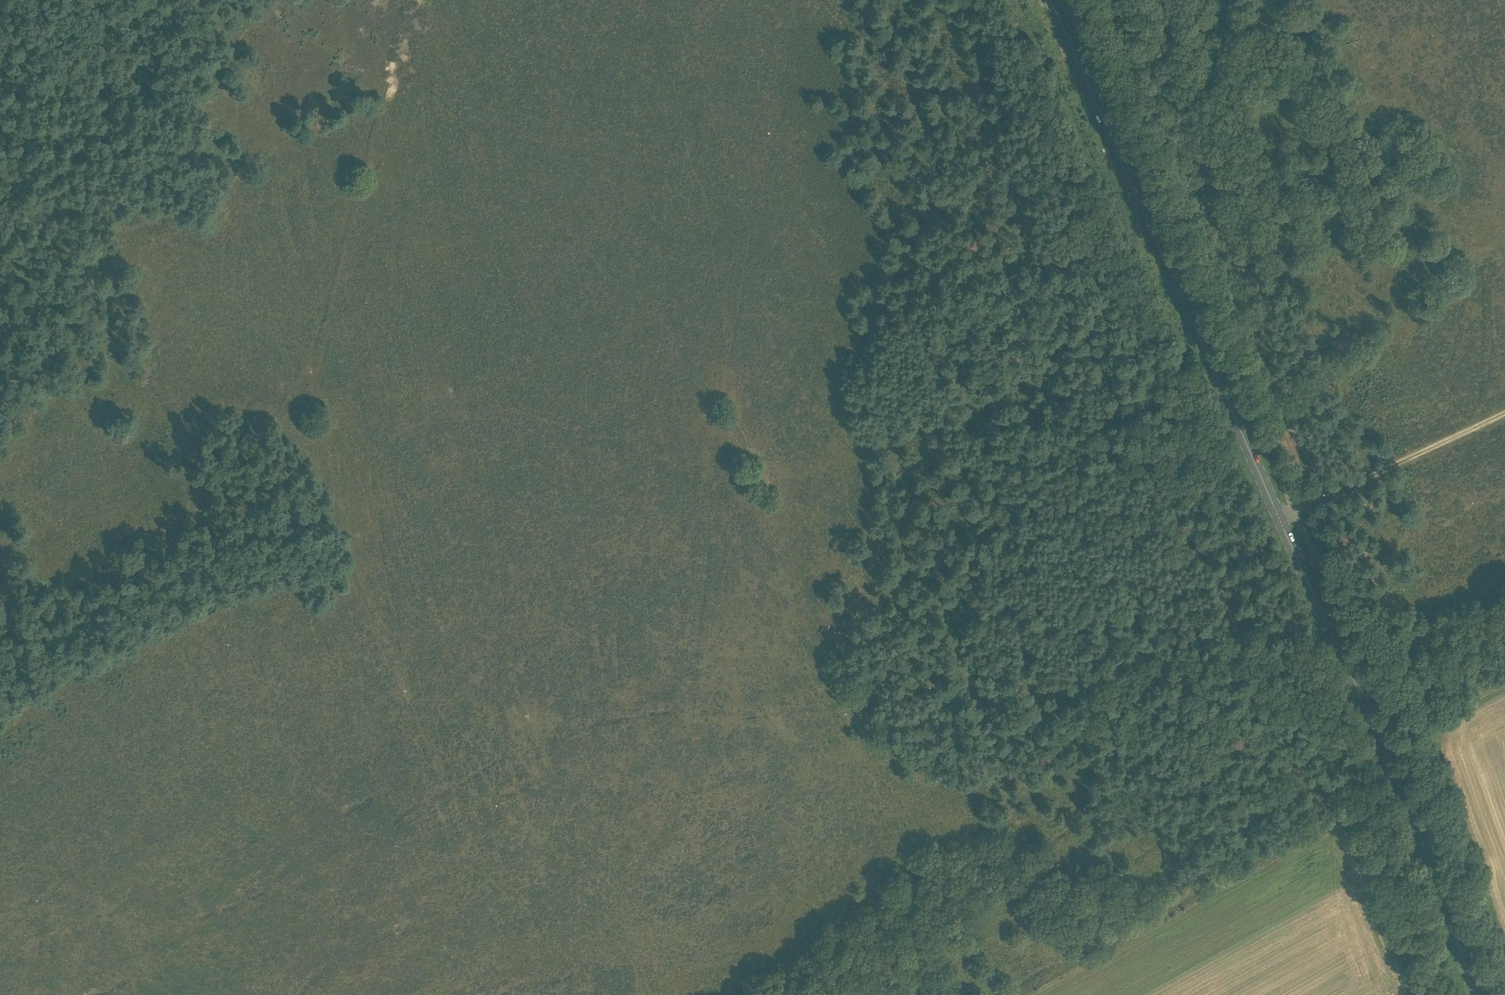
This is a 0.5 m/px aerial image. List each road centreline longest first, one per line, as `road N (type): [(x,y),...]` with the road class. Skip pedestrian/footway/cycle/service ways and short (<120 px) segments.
road 1 (primary): [(1477,994),(1400,783),(1053,0)]
road 2 (track): [(1279,518),(1504,413)]
road 3 (track): [(1404,994),(1342,837)]

